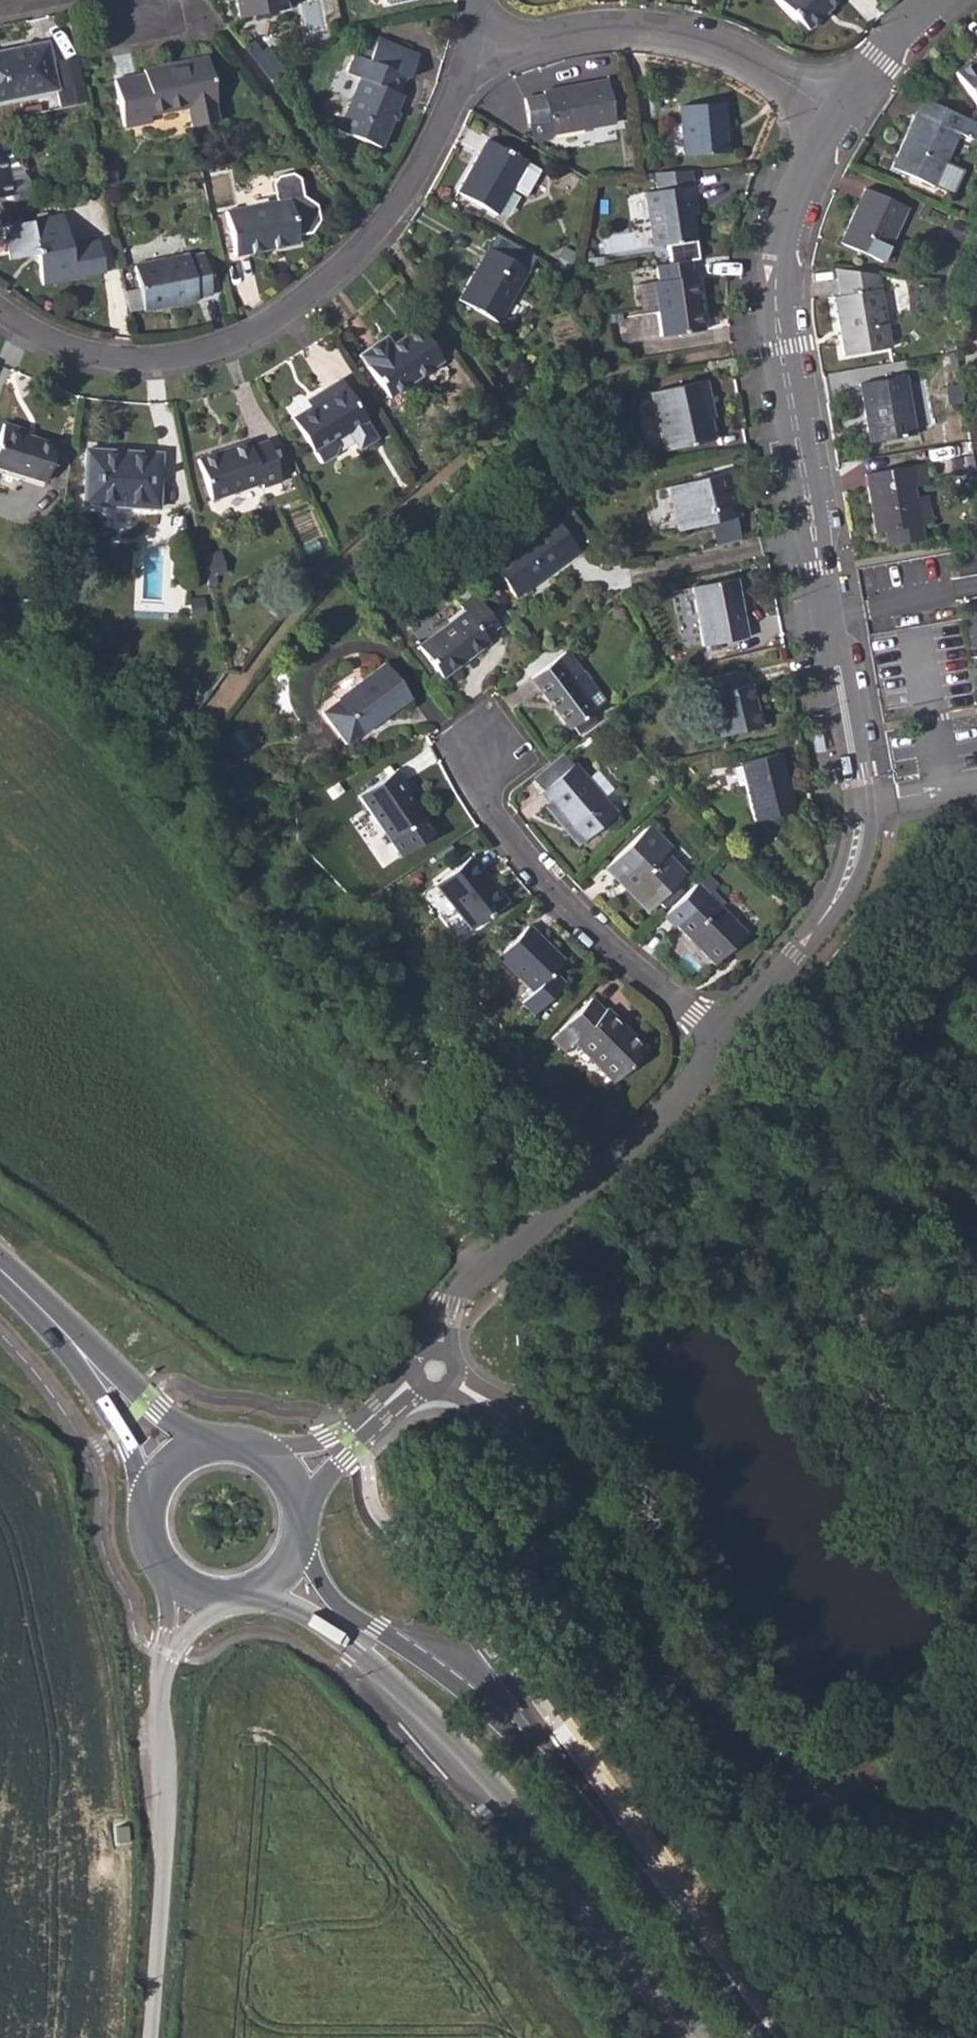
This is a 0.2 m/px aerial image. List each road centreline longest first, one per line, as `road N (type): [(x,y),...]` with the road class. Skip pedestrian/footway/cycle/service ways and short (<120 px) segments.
road 1 (residential): [(433,1370),(512,1419),(549,1463),(670,1697),(719,1748),(770,1771),(976,1812)]
road 2 (tertiary): [(839,120),(805,174),(774,287),(860,803)]
road 3 (secondary): [(767,2037),(611,1840),(504,1730),(332,1600),(296,1545)]
road 4 (residential): [(0,310),(63,346),(117,359),(219,345),(269,323),(355,256),(410,186),(480,38)]
road 5 (secondary): [(245,1593),(319,1627),(449,1739),(703,2037)]
road 6 (residential): [(150,2037),(164,1863),(163,1676),(195,1589)]
road 7 (tertiary): [(723,1042),(615,1160),(450,1308),(433,1370)]
road 8 (residential): [(723,1042),(558,897),(488,806),(482,741)]
road 9 (residential): [(839,120),(724,47),(658,29),(480,38)]
road 10 (tertiary): [(860,803),(852,881),(723,1042)]
road 11 (secondary): [(172,1468),(55,1322),(0,1272)]
road 12 (tertiary): [(937,0),(839,120)]
road 13 (secondary): [(172,1468),(152,1503),(154,1544),(195,1589)]

